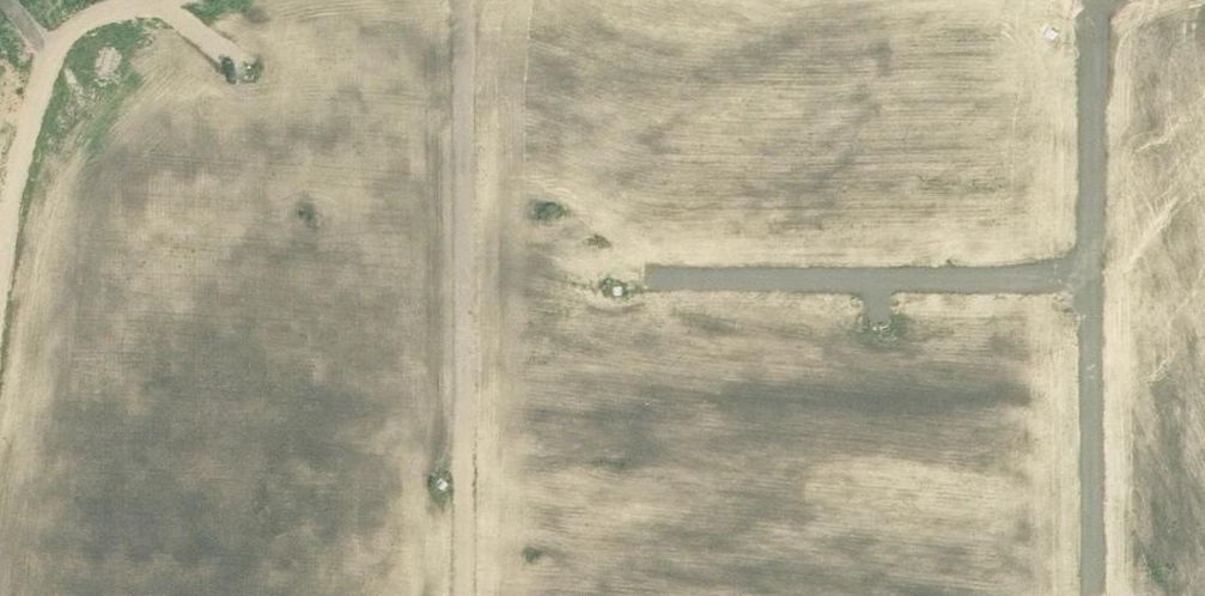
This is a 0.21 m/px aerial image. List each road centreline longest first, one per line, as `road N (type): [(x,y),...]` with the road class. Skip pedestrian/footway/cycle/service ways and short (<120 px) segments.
road 1 (track): [(0,280),(49,67),(1,0)]

